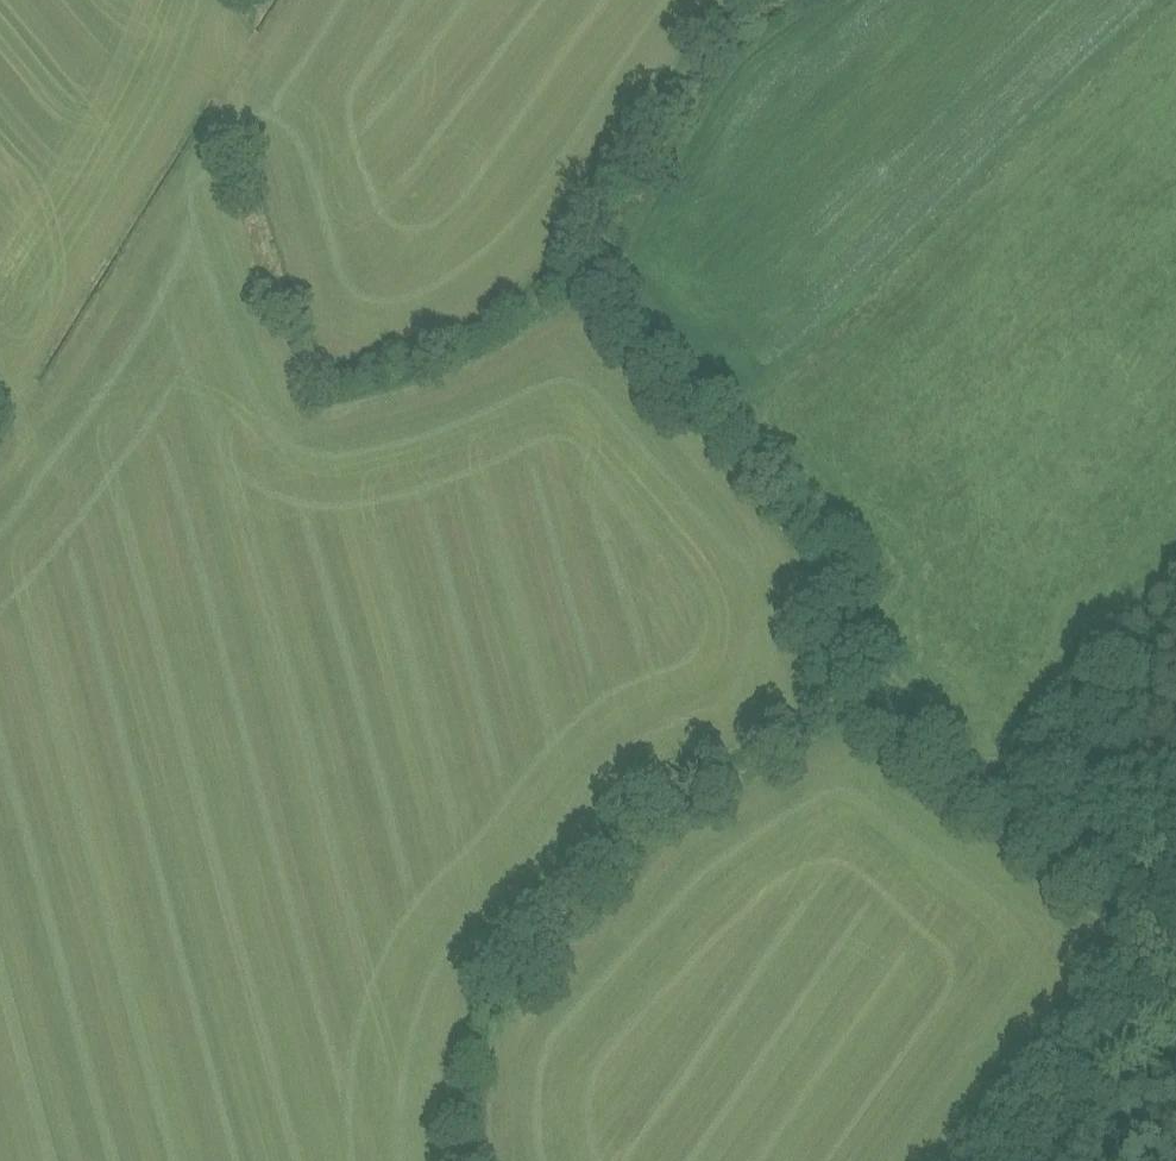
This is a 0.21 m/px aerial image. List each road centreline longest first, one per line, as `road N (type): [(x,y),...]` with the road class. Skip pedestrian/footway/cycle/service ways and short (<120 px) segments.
road 1 (track): [(965,1160),(1175,857)]

